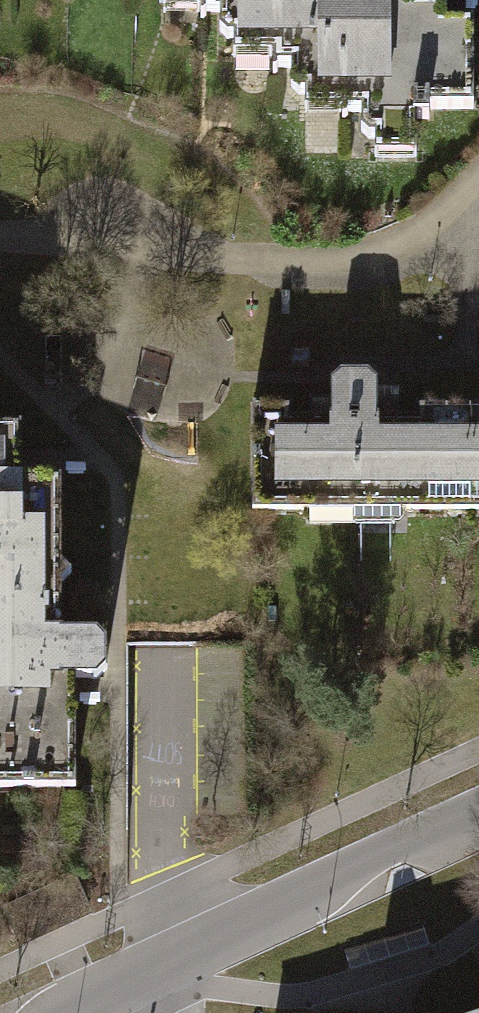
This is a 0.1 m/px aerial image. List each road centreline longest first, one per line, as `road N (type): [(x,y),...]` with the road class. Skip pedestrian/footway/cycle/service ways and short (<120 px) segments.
road 1 (residential): [(66,1012),(478,818)]

